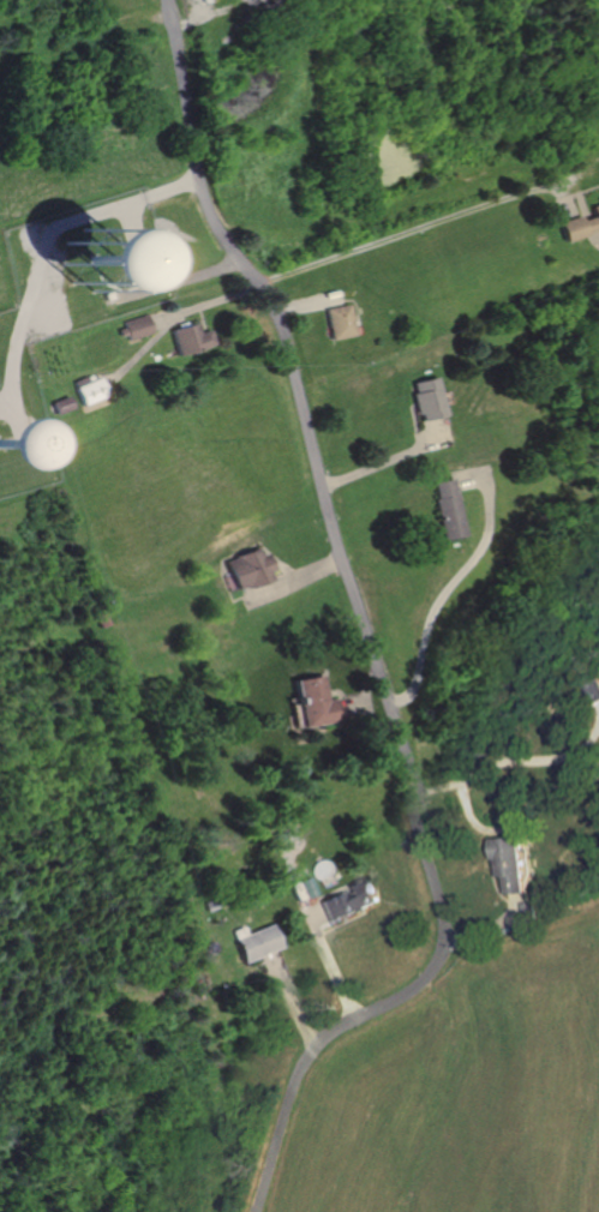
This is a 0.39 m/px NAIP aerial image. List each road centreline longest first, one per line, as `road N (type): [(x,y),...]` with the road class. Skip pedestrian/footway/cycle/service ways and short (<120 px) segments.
road 1 (residential): [(163,0),(203,198),(275,319),(448,926),(426,980),(313,1050),(257,1211)]

